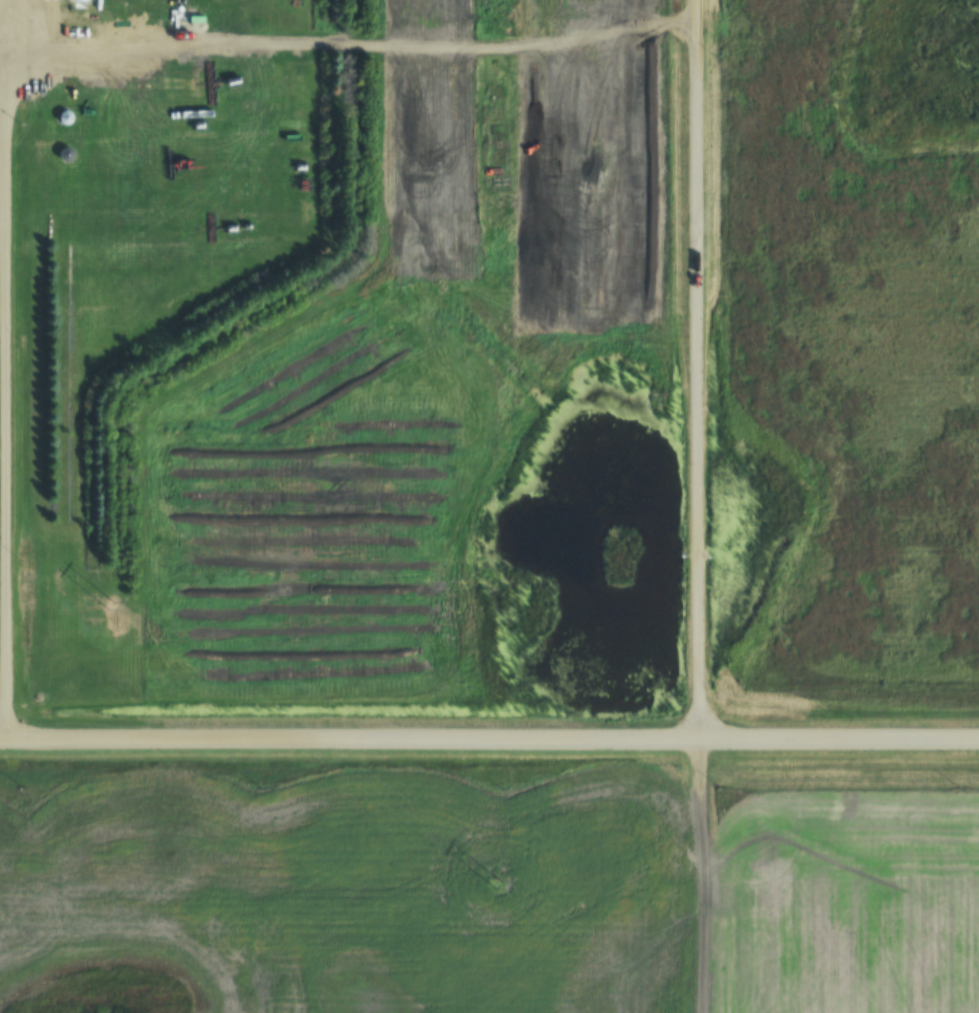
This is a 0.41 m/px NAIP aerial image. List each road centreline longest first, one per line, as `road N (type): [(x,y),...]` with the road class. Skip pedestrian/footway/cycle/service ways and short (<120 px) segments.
road 1 (tertiary): [(0,743),(978,744)]
road 2 (residential): [(702,745),(699,0)]
road 3 (track): [(702,745),(708,1012)]

